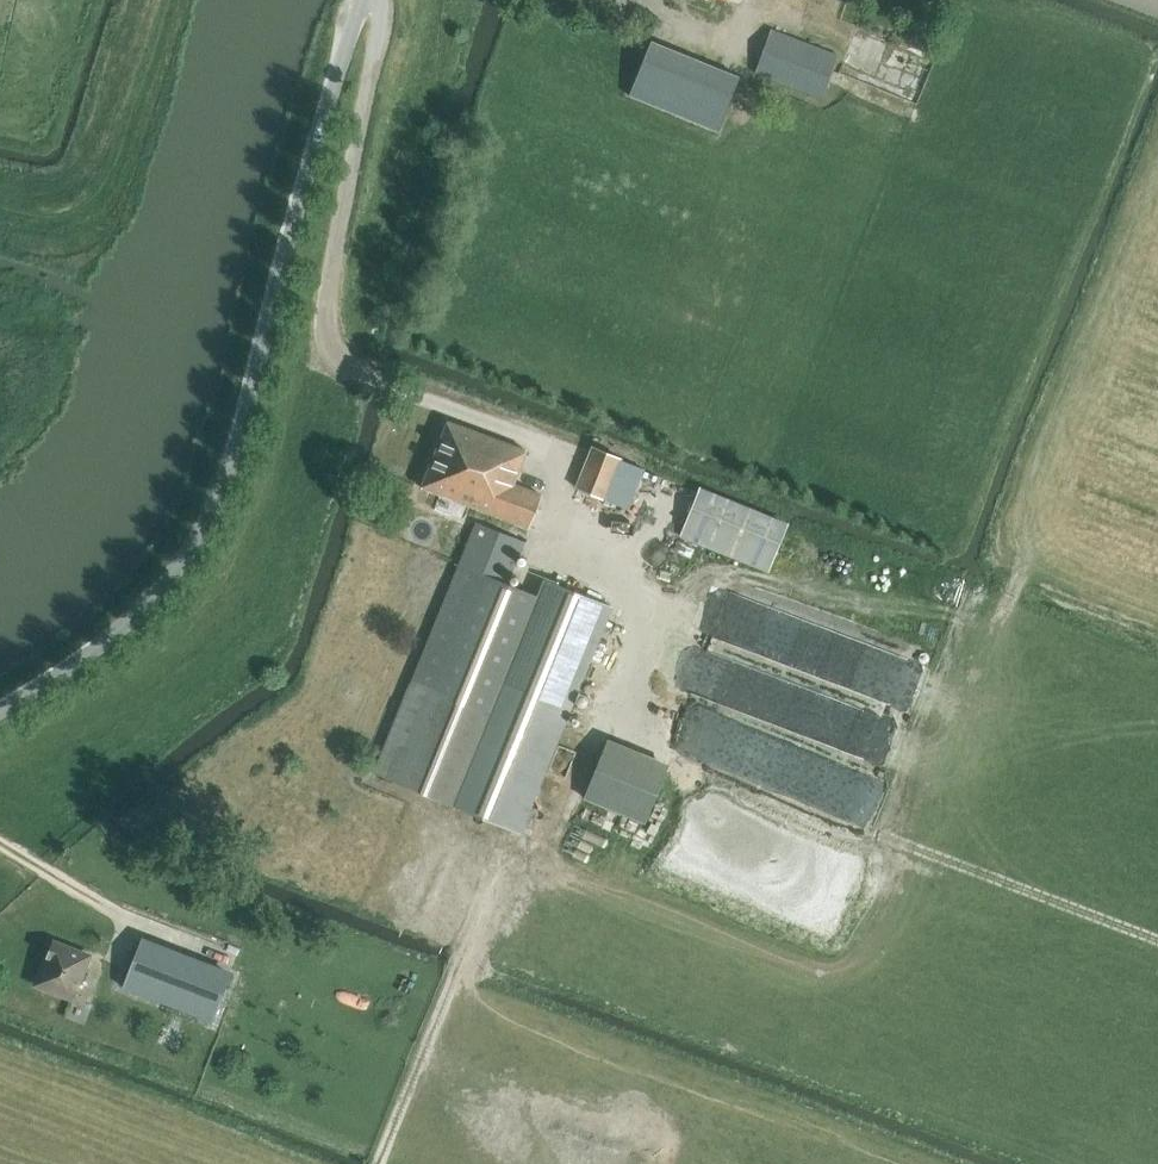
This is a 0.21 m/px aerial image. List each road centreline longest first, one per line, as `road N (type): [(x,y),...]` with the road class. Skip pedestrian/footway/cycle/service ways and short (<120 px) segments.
road 1 (track): [(380,0),(326,335),(347,364),(544,446),(567,484),(556,514),(635,620),(595,722),(1157,940)]
road 2 (unclassified): [(0,712),(141,616),(215,512),(365,0)]
road 3 (track): [(595,722),(545,841),(493,883),(379,1163)]
road 4 (track): [(0,841),(118,911)]

